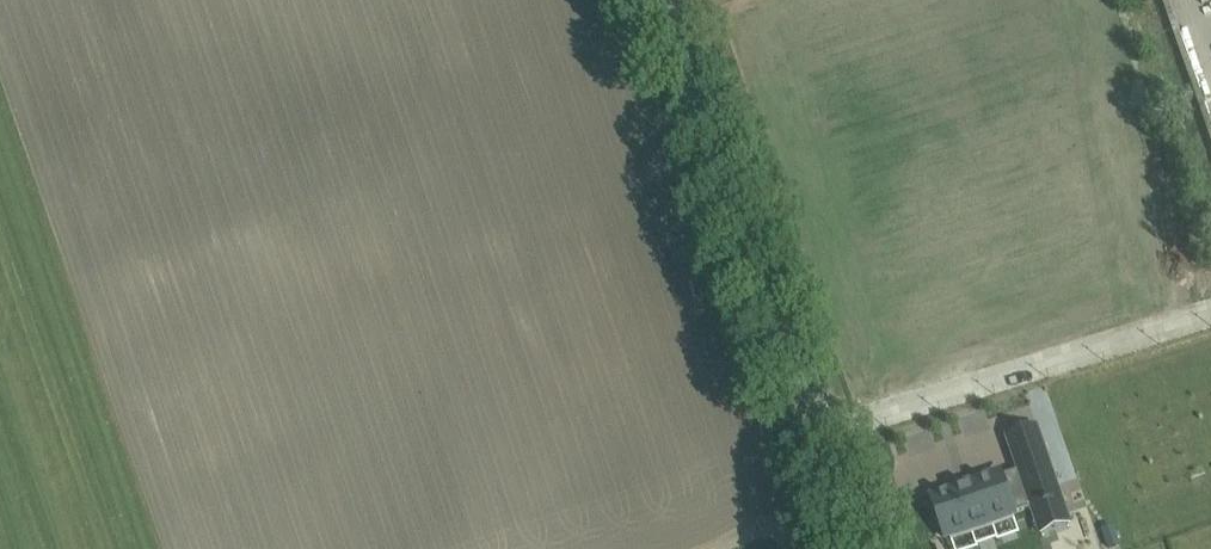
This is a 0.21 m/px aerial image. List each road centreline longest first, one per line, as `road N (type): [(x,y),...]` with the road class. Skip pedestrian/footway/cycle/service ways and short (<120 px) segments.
road 1 (unclassified): [(852,548),(661,0)]
road 2 (track): [(723,548),(838,511)]

